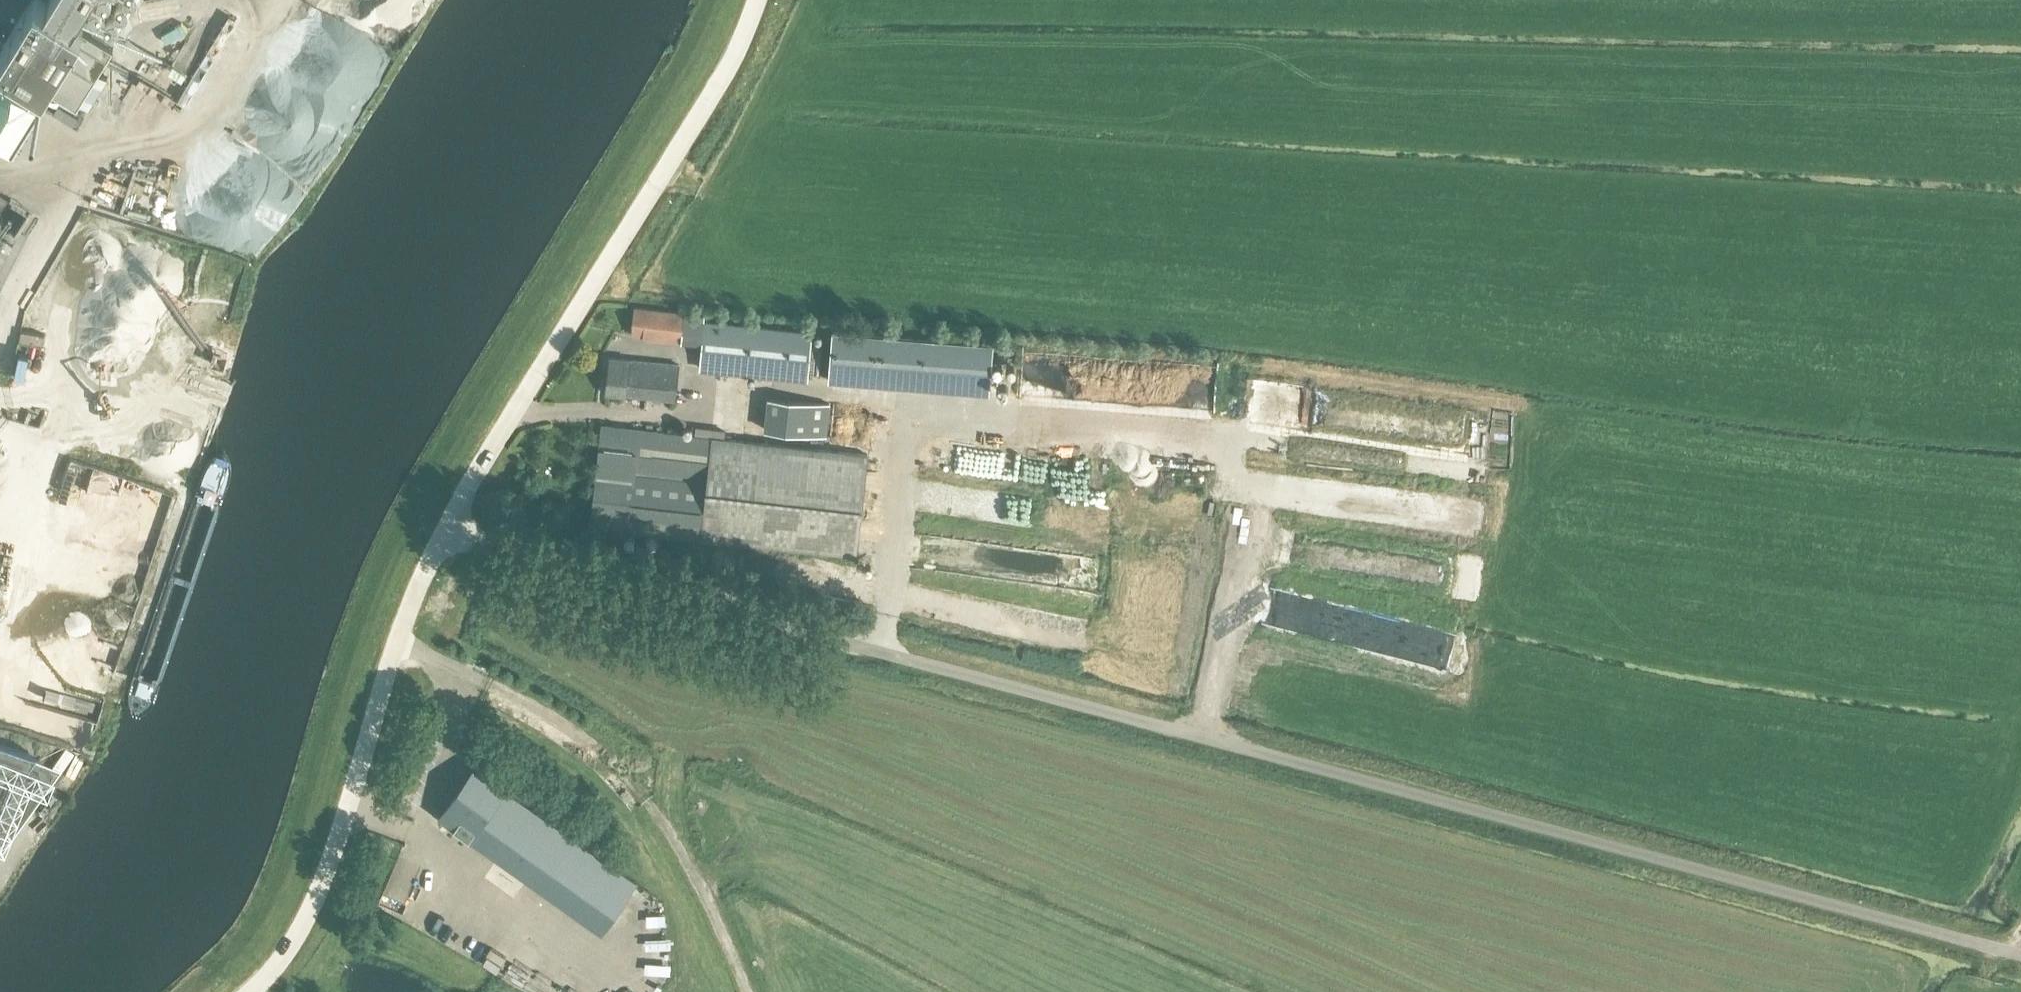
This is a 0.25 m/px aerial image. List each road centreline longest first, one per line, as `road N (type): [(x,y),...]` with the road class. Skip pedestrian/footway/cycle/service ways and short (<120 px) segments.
road 1 (unclassified): [(2020,955),(446,531)]
road 2 (unclassified): [(446,531),(726,72),(757,0)]
road 3 (unclassified): [(251,991),(280,961),(318,895),(403,627),(446,531)]
road 4 (track): [(488,684),(594,750),(648,801),(747,991)]

